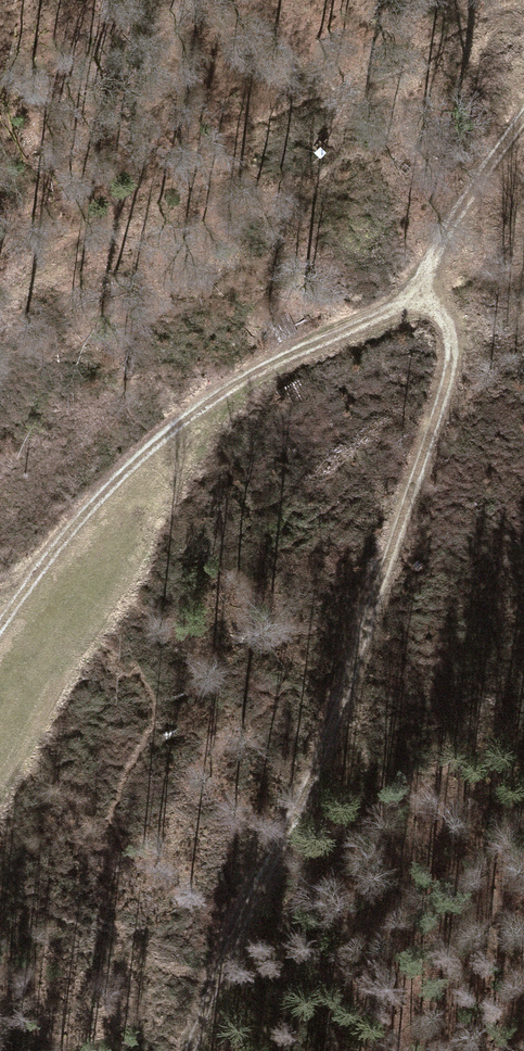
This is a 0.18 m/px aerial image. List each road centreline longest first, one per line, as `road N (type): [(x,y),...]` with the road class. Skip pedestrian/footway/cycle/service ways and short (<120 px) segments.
road 1 (track): [(419,305),(456,337),(434,438),(298,802),(186,1050)]
road 2 (track): [(523,119),(419,305),(368,321),(200,405),(101,490),(0,649)]
road 3 (track): [(0,299),(265,126),(493,32),(523,29)]

